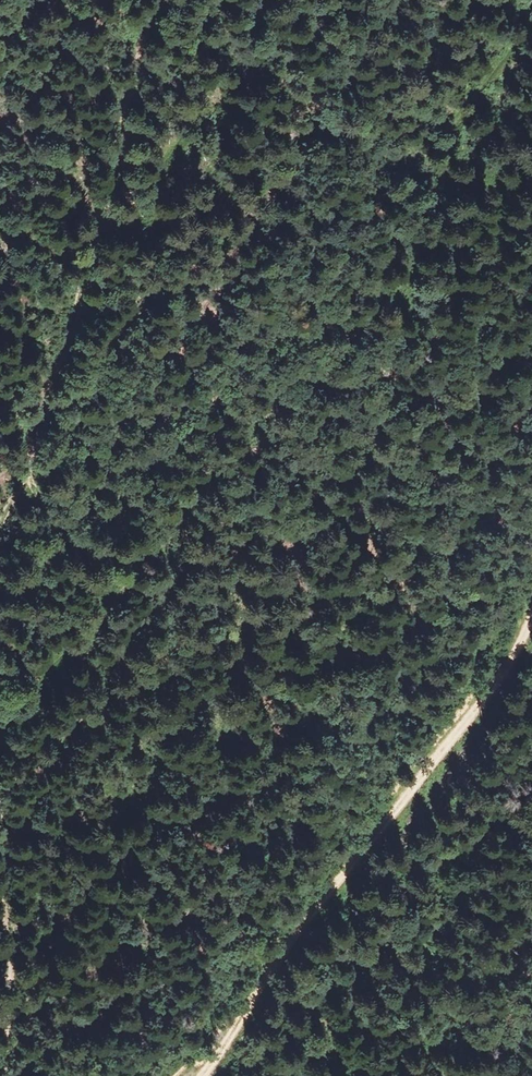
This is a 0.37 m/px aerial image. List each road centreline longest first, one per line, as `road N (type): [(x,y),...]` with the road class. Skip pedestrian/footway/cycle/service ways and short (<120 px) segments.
road 1 (track): [(0,737),(82,636),(100,597),(412,259),(443,198),(451,128),(531,17)]
road 2 (track): [(197,1075),(531,613)]
road 3 (track): [(156,0),(71,324),(0,520)]
road 4 (track): [(0,828),(2,1075)]

